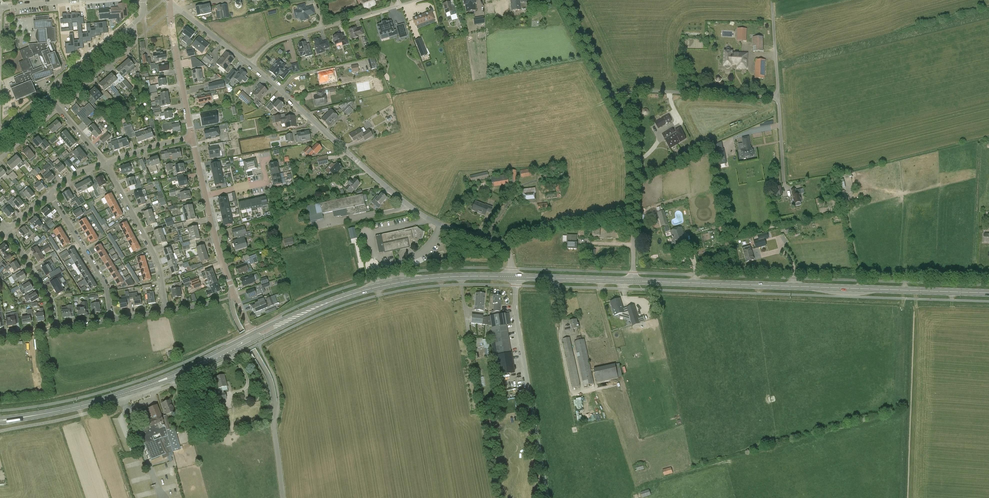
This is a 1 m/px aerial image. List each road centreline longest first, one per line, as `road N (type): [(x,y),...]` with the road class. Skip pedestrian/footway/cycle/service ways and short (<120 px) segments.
road 1 (primary): [(635,281),(988,293)]
road 2 (residential): [(513,277),(504,246),(420,214),(250,64)]
road 3 (primary): [(254,337),(368,289),(513,277)]
road 4 (primary): [(0,421),(124,393),(254,337)]
road 5 (unclassified): [(549,497),(513,277)]
road 6 (unclassified): [(635,281),(633,153),(611,98)]
road 7 (unclassified): [(250,64),(277,41),(419,0)]
road 8 (unclassified): [(776,98),(644,91),(611,98)]
road 9 (residential): [(165,312),(156,259),(105,164)]
road 10 (residential): [(254,337),(205,196)]
road 11 (residential): [(112,320),(105,284),(50,194)]
road 12 (residential): [(193,138),(170,8)]
road 13 (primary): [(513,277),(635,281)]

